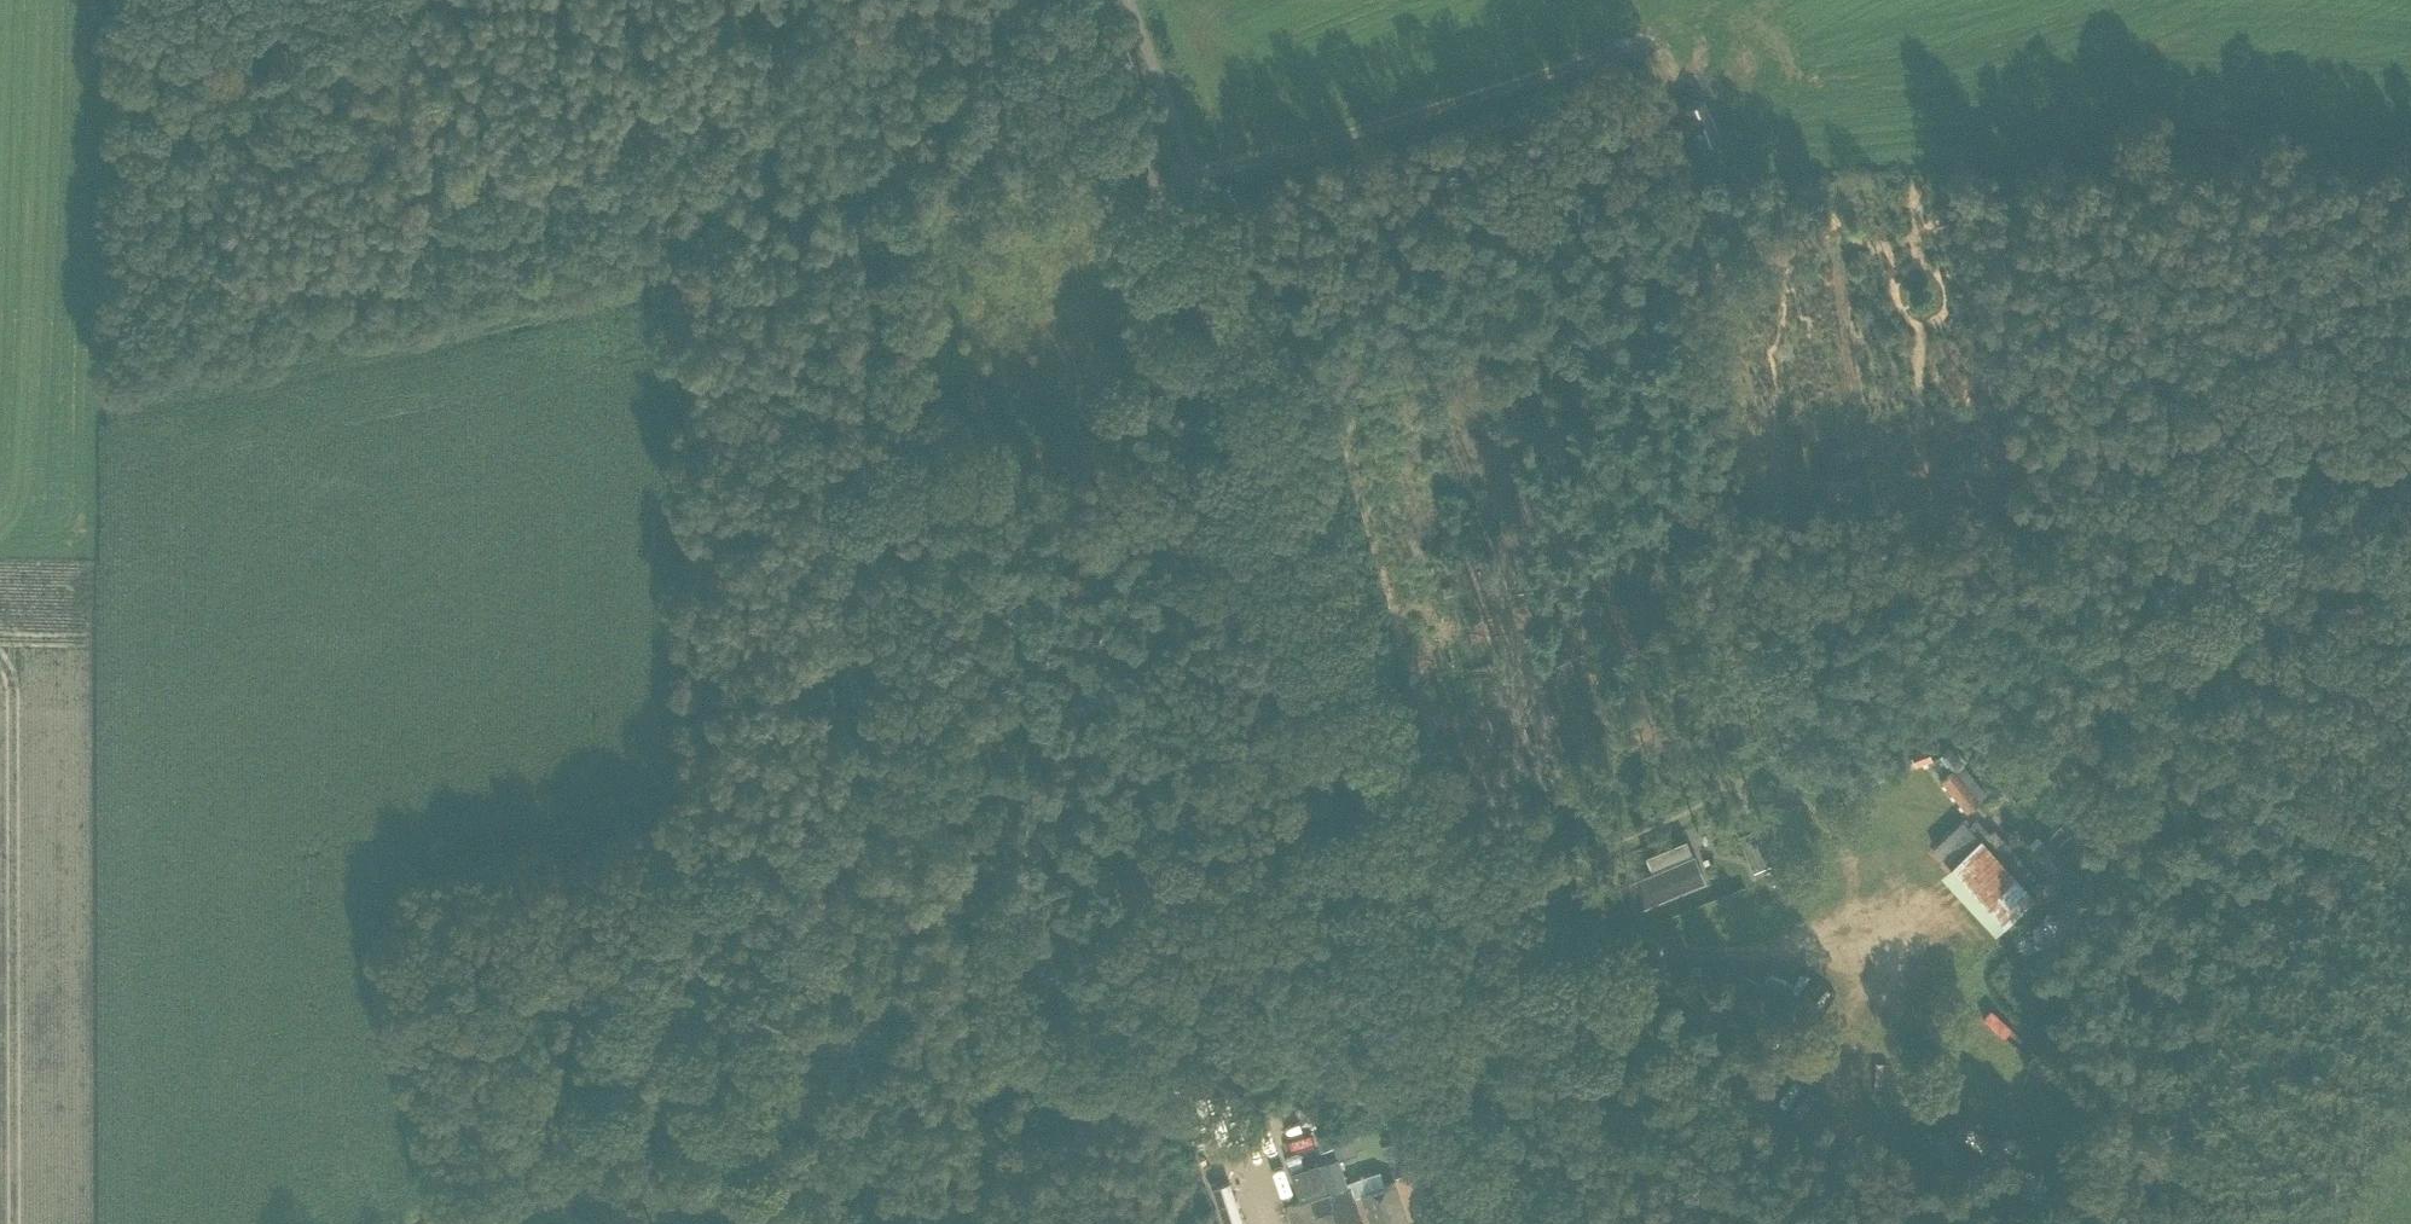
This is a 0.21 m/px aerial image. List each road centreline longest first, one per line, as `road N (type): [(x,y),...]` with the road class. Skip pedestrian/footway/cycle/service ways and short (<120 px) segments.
road 1 (tertiary): [(1478,1223),(1322,651),(1102,0)]
road 2 (unclassified): [(759,1223),(664,1197),(596,1194),(482,1223)]

